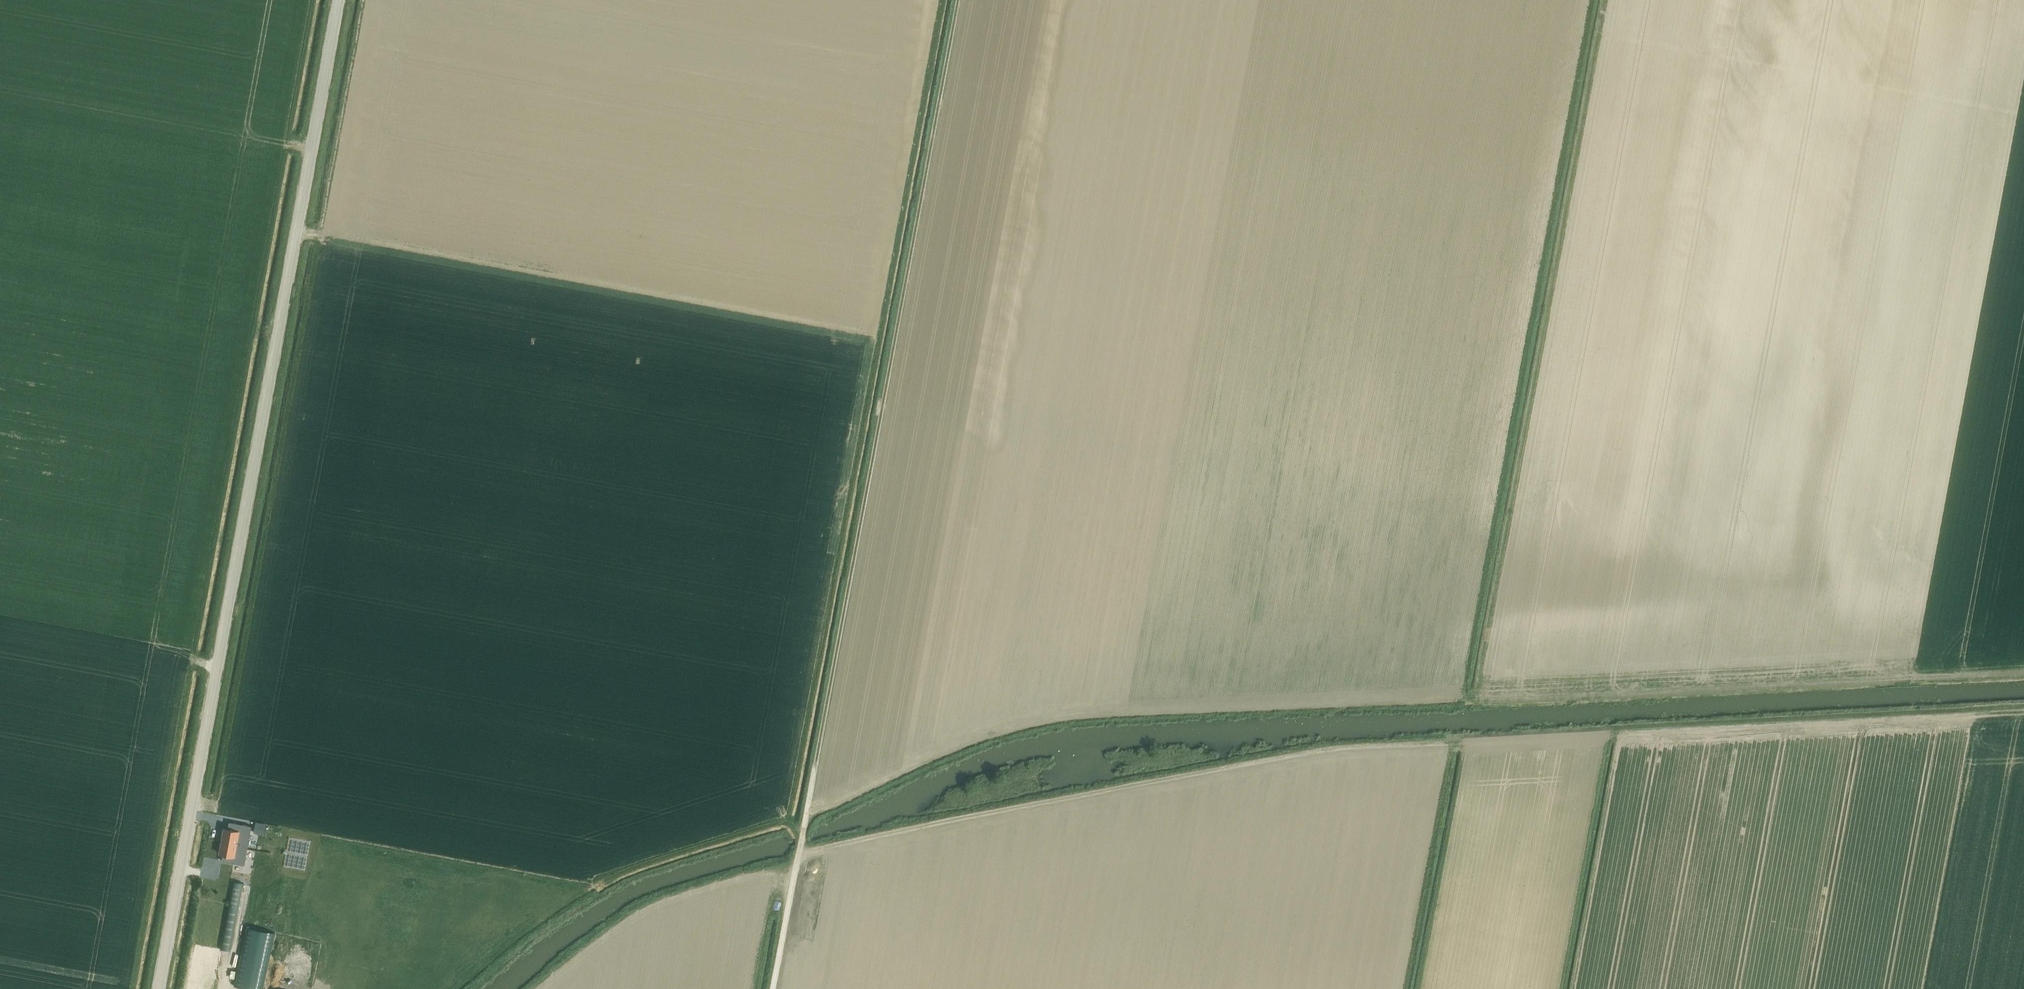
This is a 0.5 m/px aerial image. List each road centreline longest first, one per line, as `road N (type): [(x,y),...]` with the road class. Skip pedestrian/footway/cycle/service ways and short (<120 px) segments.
road 1 (tertiary): [(159,988),(340,0)]
road 2 (track): [(535,988),(638,908),(798,860)]

